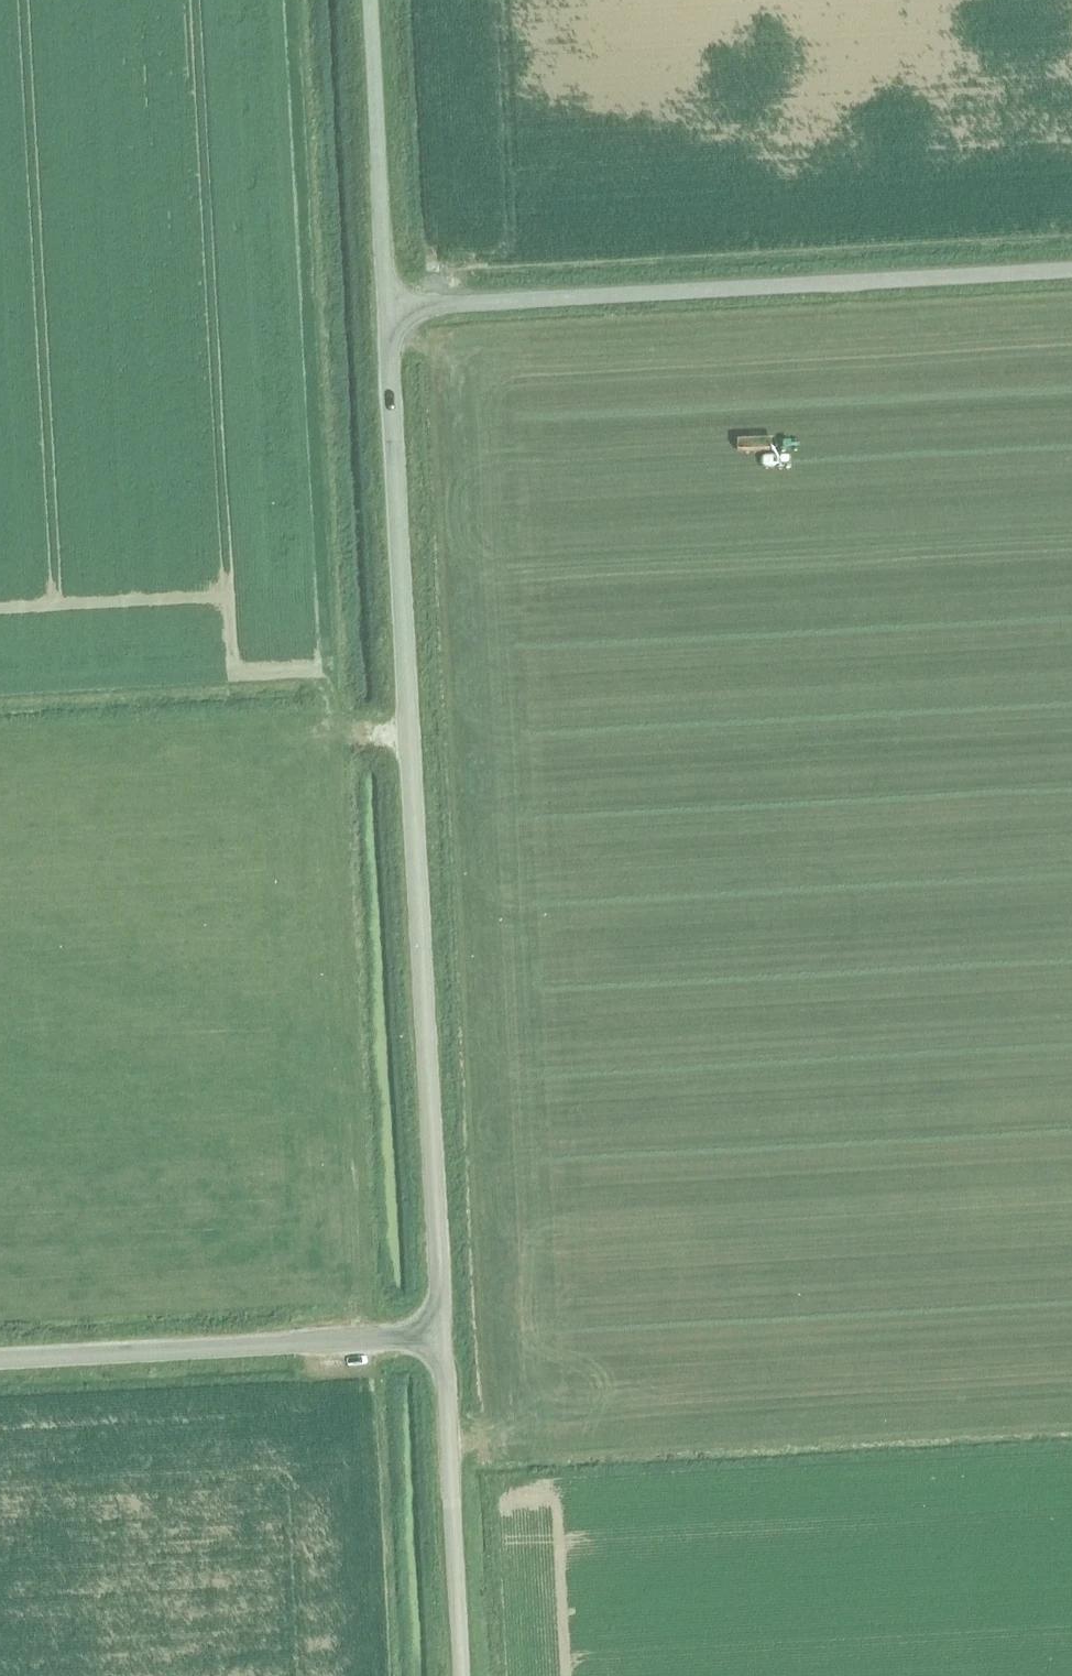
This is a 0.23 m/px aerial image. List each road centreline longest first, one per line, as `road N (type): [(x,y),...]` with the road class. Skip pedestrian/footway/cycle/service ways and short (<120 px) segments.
road 1 (unclassified): [(445,1336),(392,306)]
road 2 (unclassified): [(392,306),(1071,267)]
road 3 (unclassified): [(0,1360),(445,1336)]
road 4 (unclassified): [(464,1675),(445,1336)]
road 5 (unclassified): [(392,306),(374,0)]

